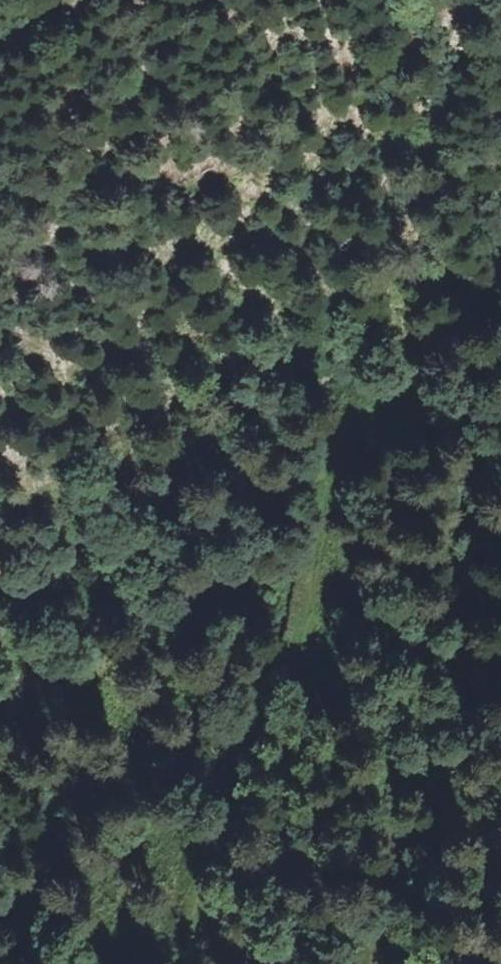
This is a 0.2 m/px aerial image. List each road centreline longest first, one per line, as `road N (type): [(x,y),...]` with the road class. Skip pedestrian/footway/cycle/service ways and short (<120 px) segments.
road 1 (track): [(205,963),(300,651),(347,456),(381,425),(426,441),(453,487),(424,740),(398,852),(396,963)]

